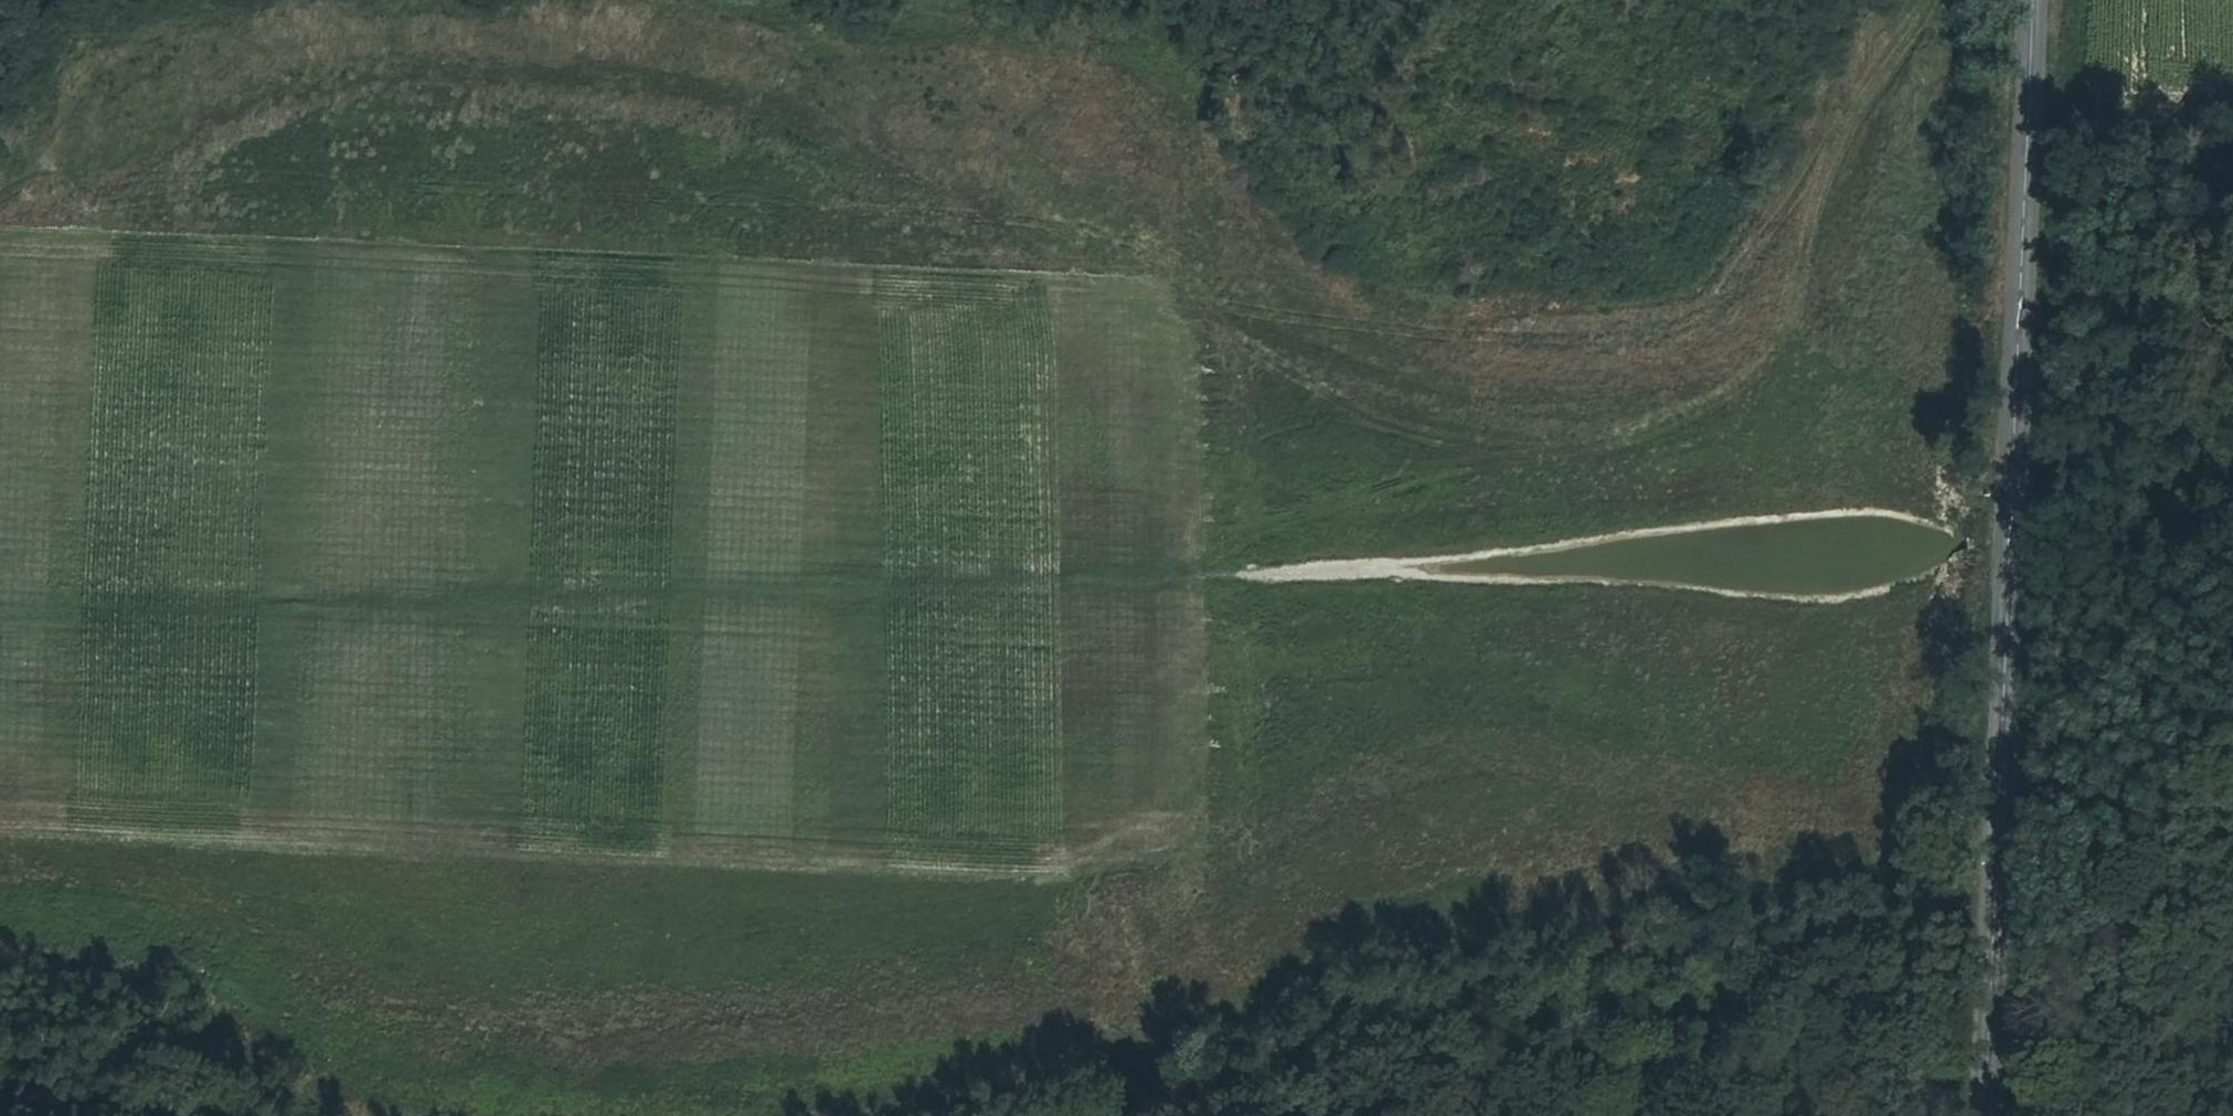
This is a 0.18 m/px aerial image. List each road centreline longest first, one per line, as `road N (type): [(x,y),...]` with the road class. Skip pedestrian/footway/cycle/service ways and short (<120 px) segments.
road 1 (secondary): [(1999,1115),(2040,0)]

